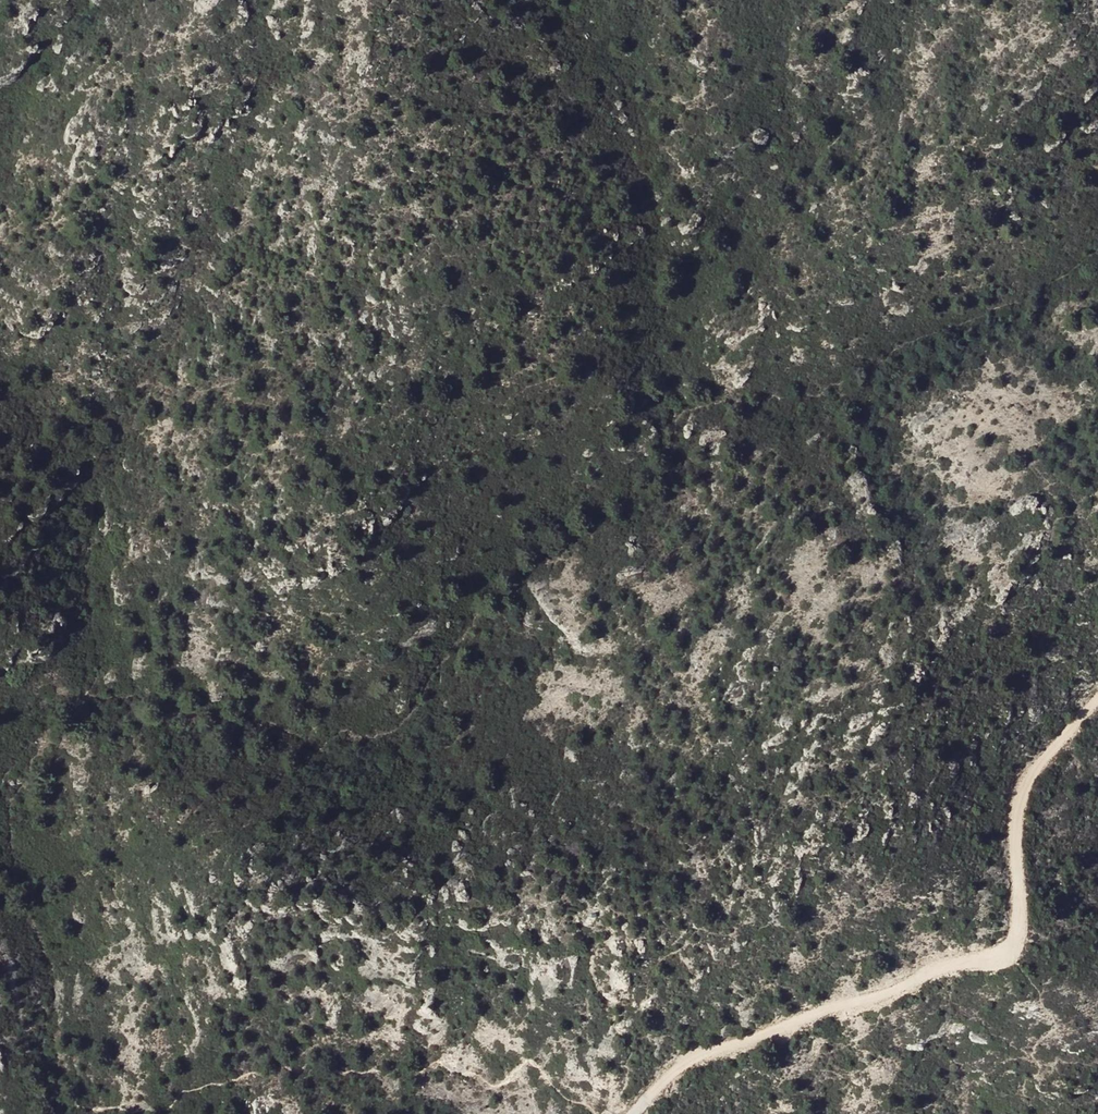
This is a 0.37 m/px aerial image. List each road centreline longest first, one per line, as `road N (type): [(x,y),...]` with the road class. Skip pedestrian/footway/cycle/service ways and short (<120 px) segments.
road 1 (track): [(632,1113),(670,1074),(712,1049),(999,952),(1013,940),(1015,802),(1097,695)]

